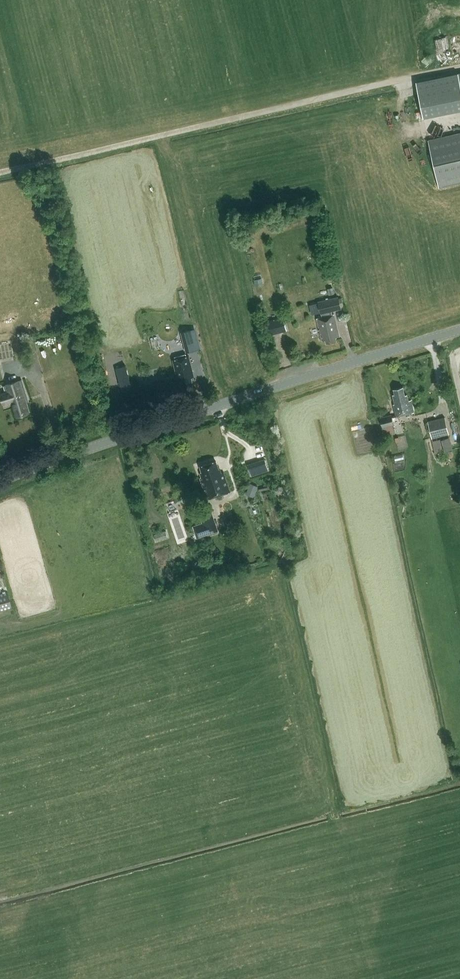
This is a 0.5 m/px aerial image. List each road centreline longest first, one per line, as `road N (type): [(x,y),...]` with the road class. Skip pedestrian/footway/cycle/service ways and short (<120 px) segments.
road 1 (tertiary): [(0,481),(459,329)]

